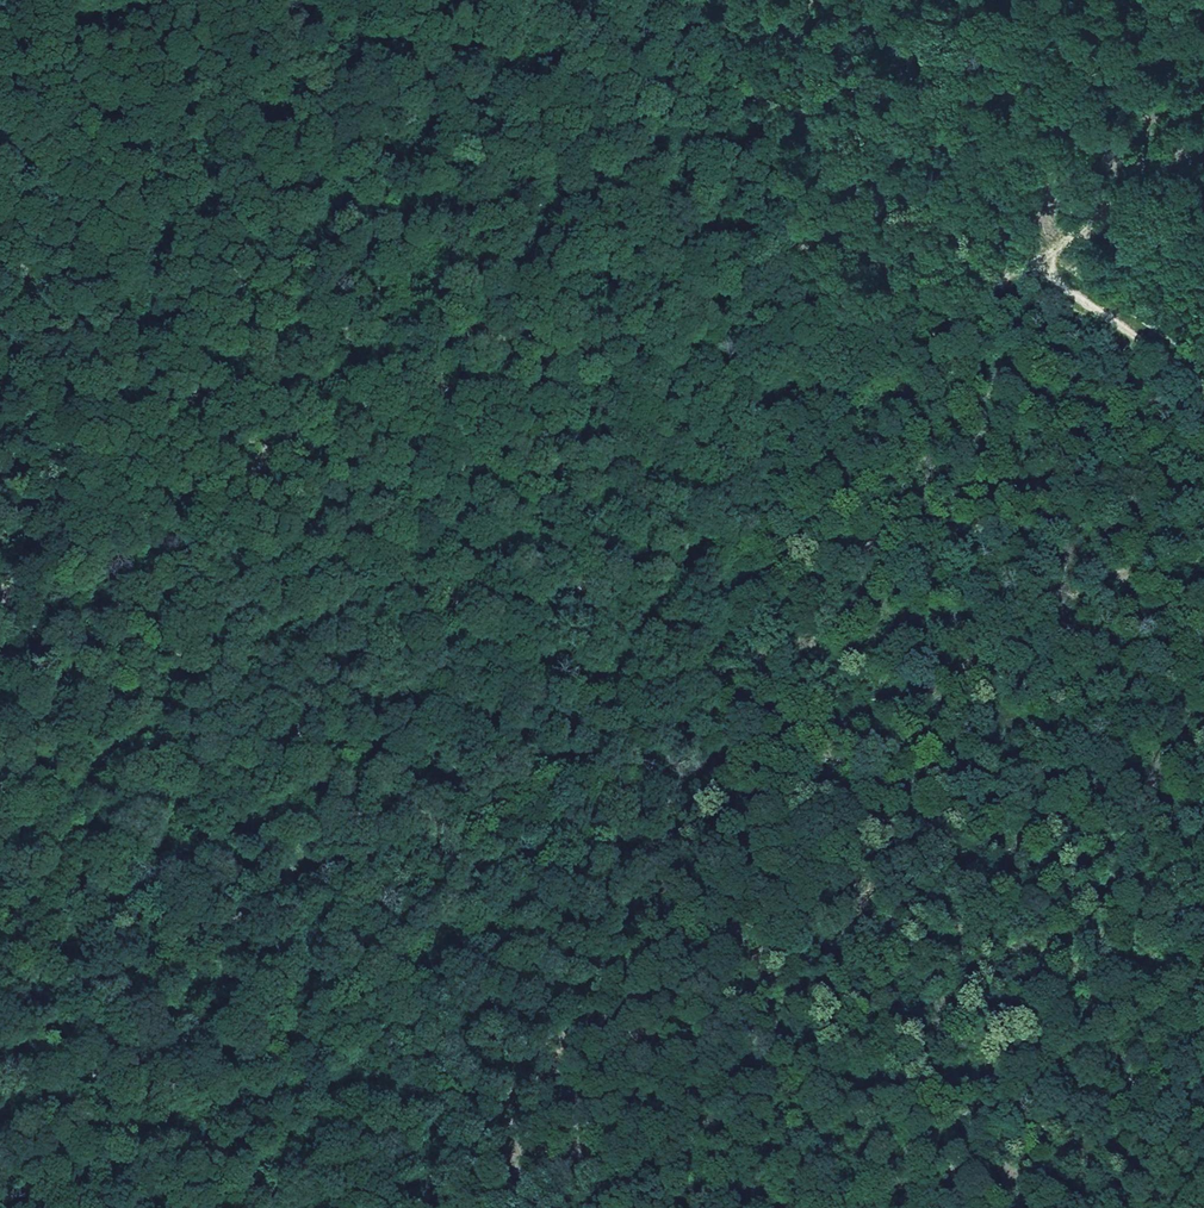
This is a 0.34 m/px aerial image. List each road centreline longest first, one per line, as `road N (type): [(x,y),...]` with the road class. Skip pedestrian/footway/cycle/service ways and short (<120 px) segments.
road 1 (track): [(322,1207),(850,340)]
road 2 (track): [(708,0),(850,340),(935,323),(1203,201)]
road 3 (track): [(1203,379),(1051,273)]

